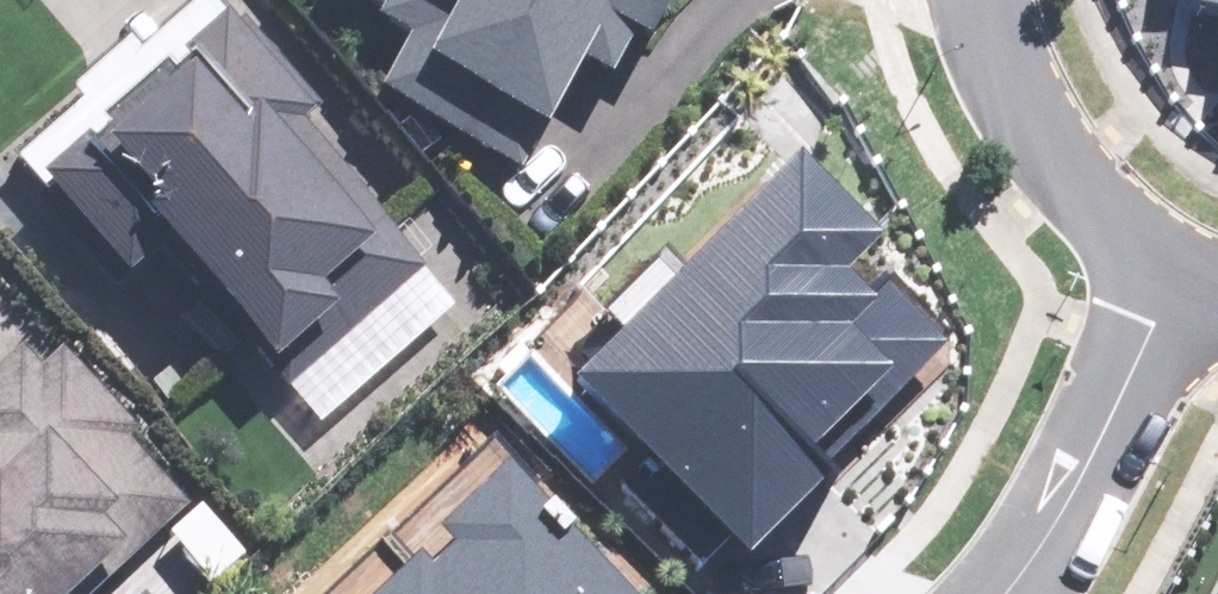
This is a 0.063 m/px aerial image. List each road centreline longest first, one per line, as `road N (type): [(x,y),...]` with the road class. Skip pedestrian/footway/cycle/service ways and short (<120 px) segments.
road 1 (residential): [(1010,593),(1081,474),(1180,256)]
road 2 (residential): [(975,0),(994,87),(1081,178),(1180,256)]

